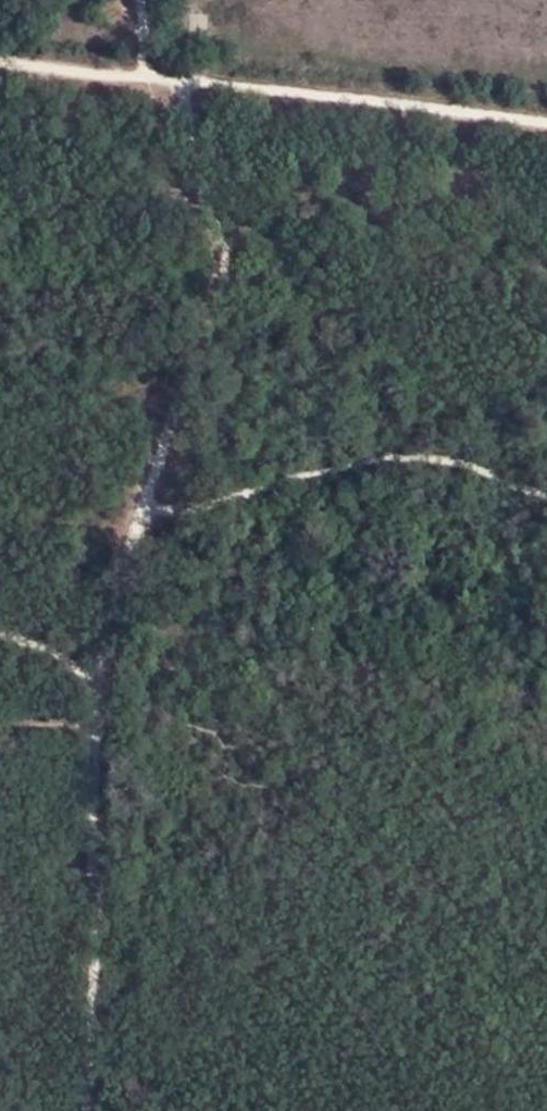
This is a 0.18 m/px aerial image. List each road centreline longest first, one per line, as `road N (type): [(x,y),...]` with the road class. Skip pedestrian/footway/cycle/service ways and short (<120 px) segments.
road 1 (track): [(0,59),(546,131)]

